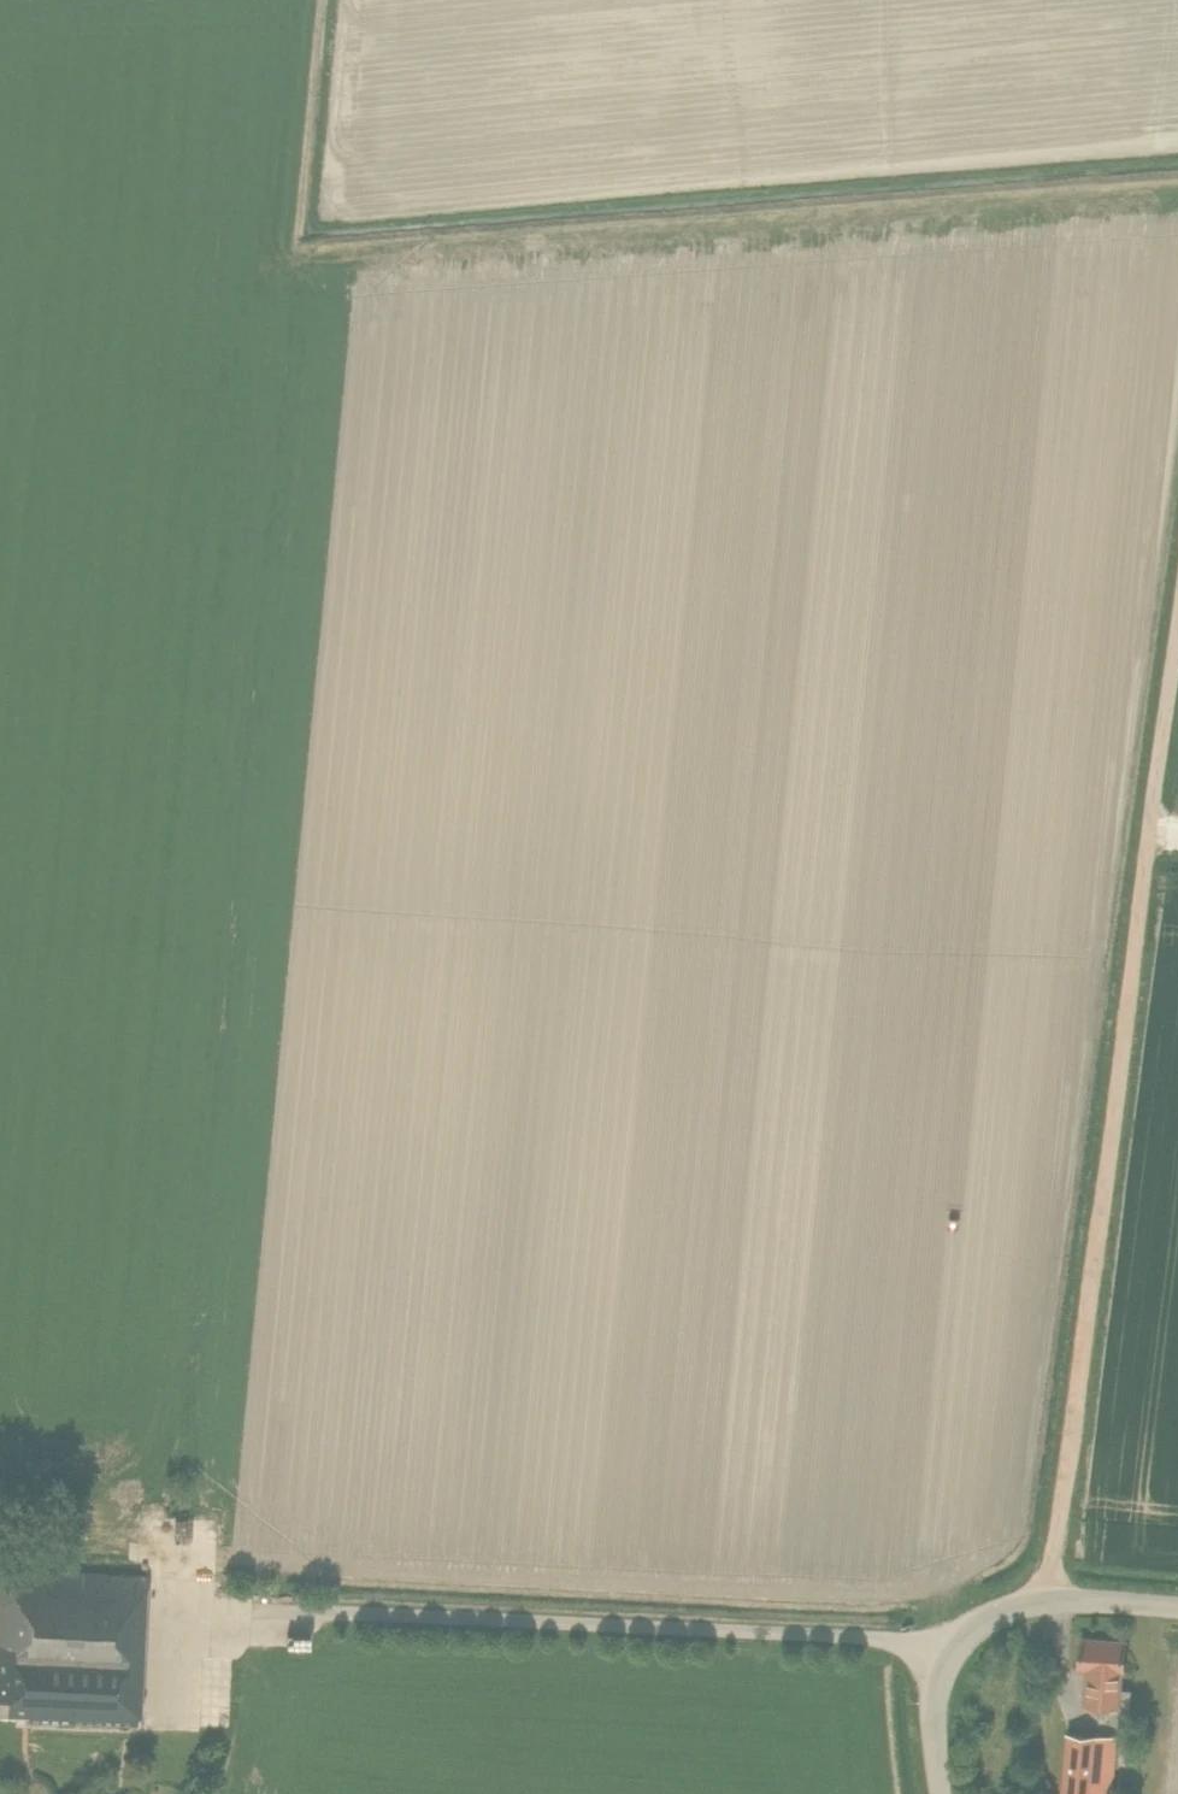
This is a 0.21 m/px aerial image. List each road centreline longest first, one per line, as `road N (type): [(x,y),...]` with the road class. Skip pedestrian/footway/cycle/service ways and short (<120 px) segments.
road 1 (unclassified): [(1177,1608),(1014,1605),(963,1632),(940,1657)]
road 2 (unclassified): [(940,1793),(932,1730),(940,1657)]

